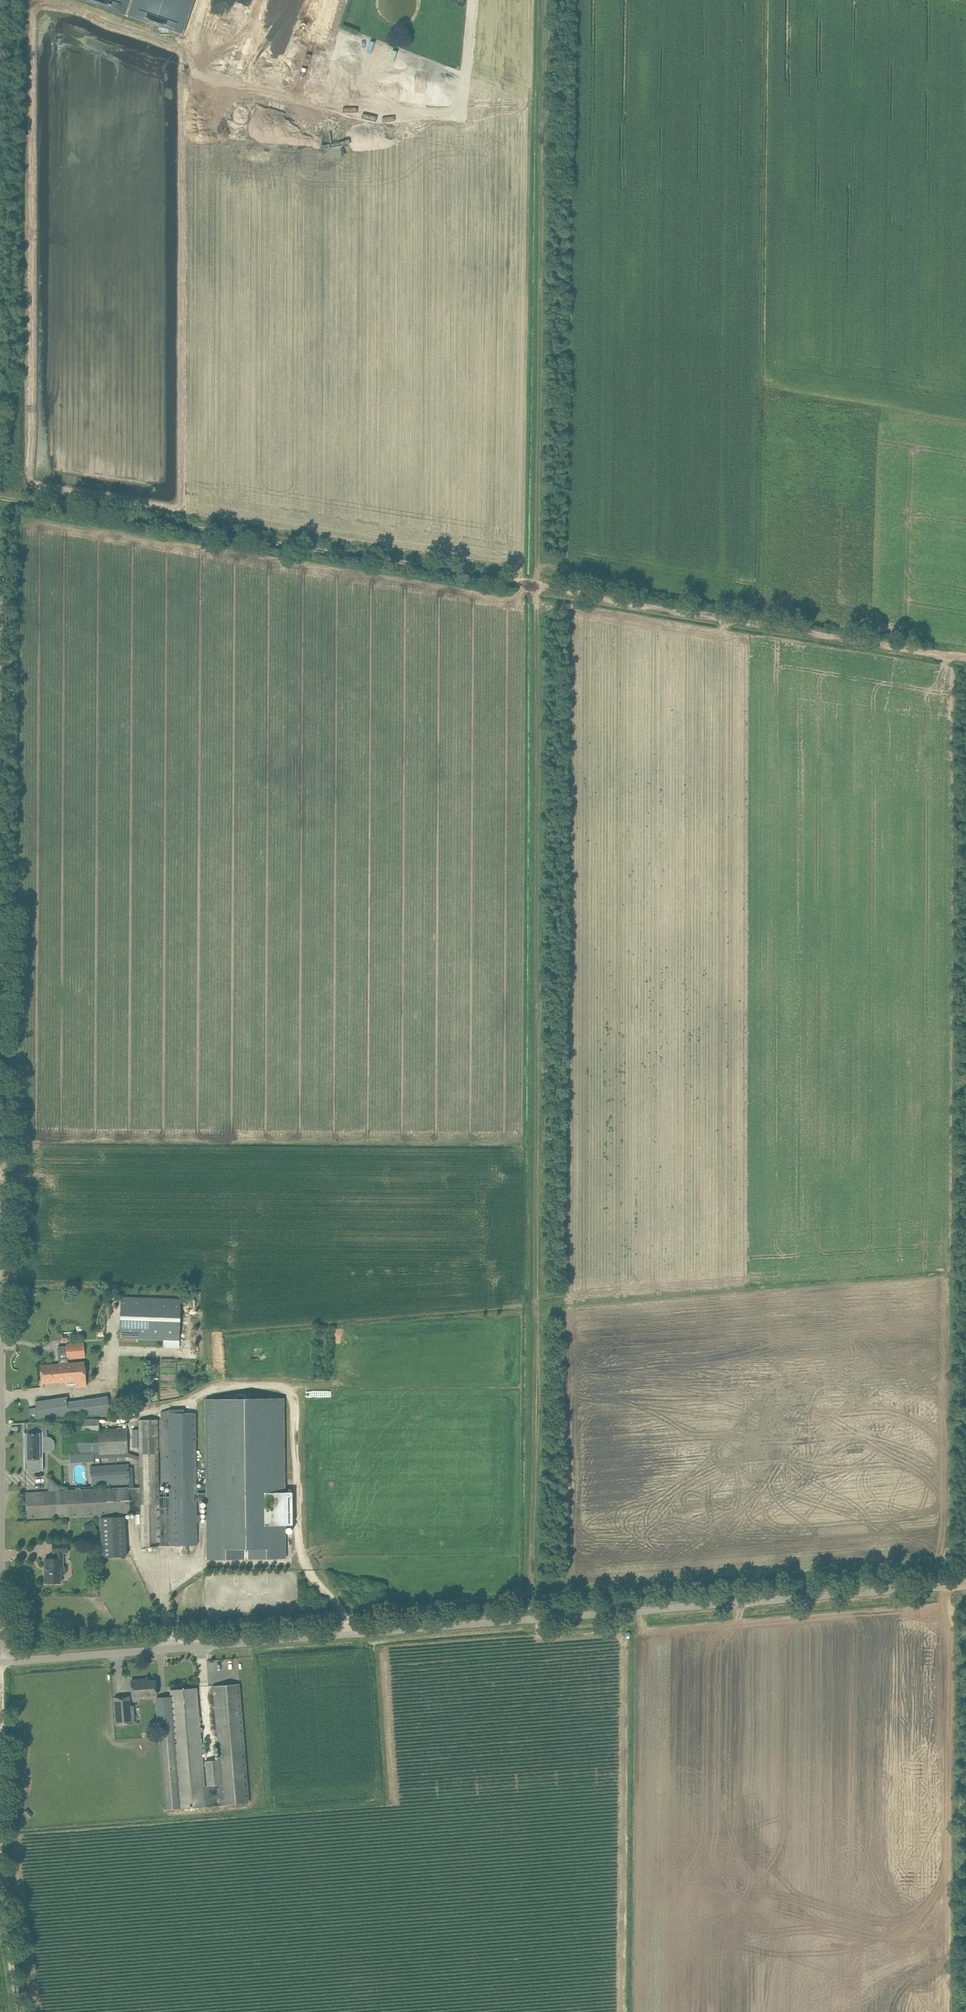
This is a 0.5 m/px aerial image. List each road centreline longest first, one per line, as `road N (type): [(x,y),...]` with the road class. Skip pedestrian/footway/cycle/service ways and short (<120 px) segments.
road 1 (track): [(532,1620),(540,1290),(537,585)]
road 2 (unclassified): [(0,1660),(965,1584)]
road 3 (track): [(537,585),(549,0)]
road 4 (track): [(537,585),(0,498)]
road 5 (track): [(965,658),(537,585)]
road 6 (track): [(0,1660),(0,1820)]
road 7 (track): [(0,1877),(19,2011)]

